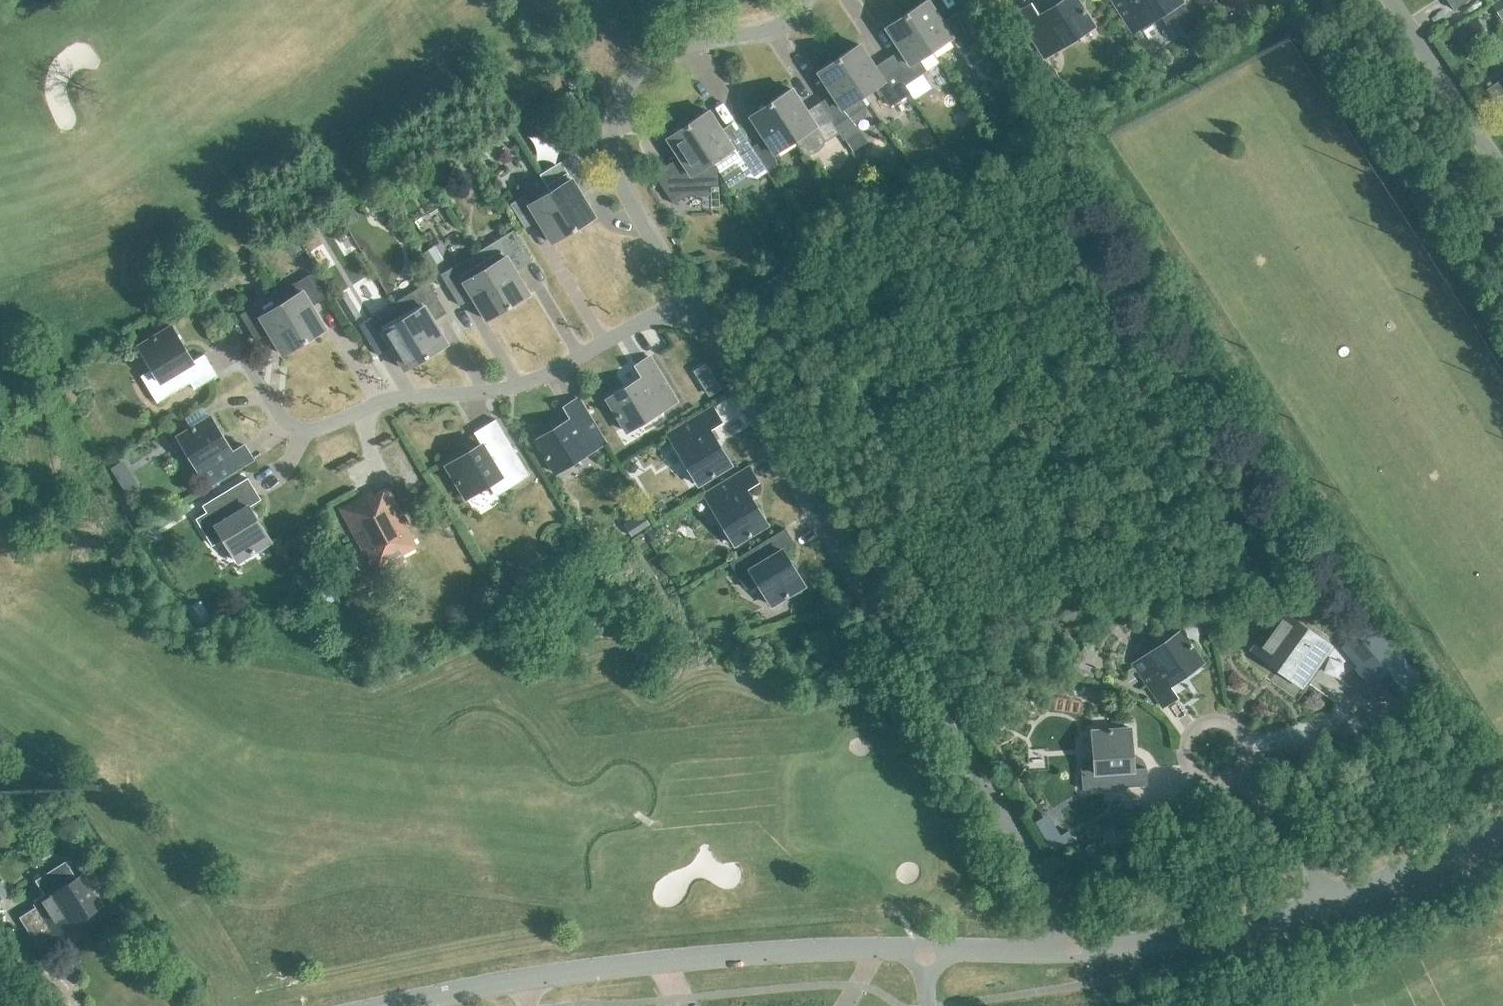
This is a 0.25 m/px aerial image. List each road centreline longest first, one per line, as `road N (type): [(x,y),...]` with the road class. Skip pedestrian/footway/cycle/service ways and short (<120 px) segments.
road 1 (residential): [(1074,946),(683,298)]
road 2 (residential): [(683,298),(513,385),(406,395),(320,427),(283,417),(251,368)]
road 3 (residential): [(683,298),(606,147),(613,89),(642,48),(688,31),(774,19),(789,0)]
road 4 (unclassified): [(526,976),(655,960),(920,950)]
road 5 (unclassified): [(1074,946),(1246,927),(1325,901)]
road 6 (residential): [(1388,0),(1502,169)]
road 7 (unclassified): [(1325,901),(1502,826)]
road 8 (residential): [(1236,774),(1239,737),(1223,724),(1203,724),(1184,743),(1184,761),(1203,781),(1224,780)]
road 9 (residential): [(1236,774),(1289,834),(1325,901)]
road 10 (unclassified): [(920,950),(1074,946)]
road 11 (unclassified): [(397,1005),(526,976)]

